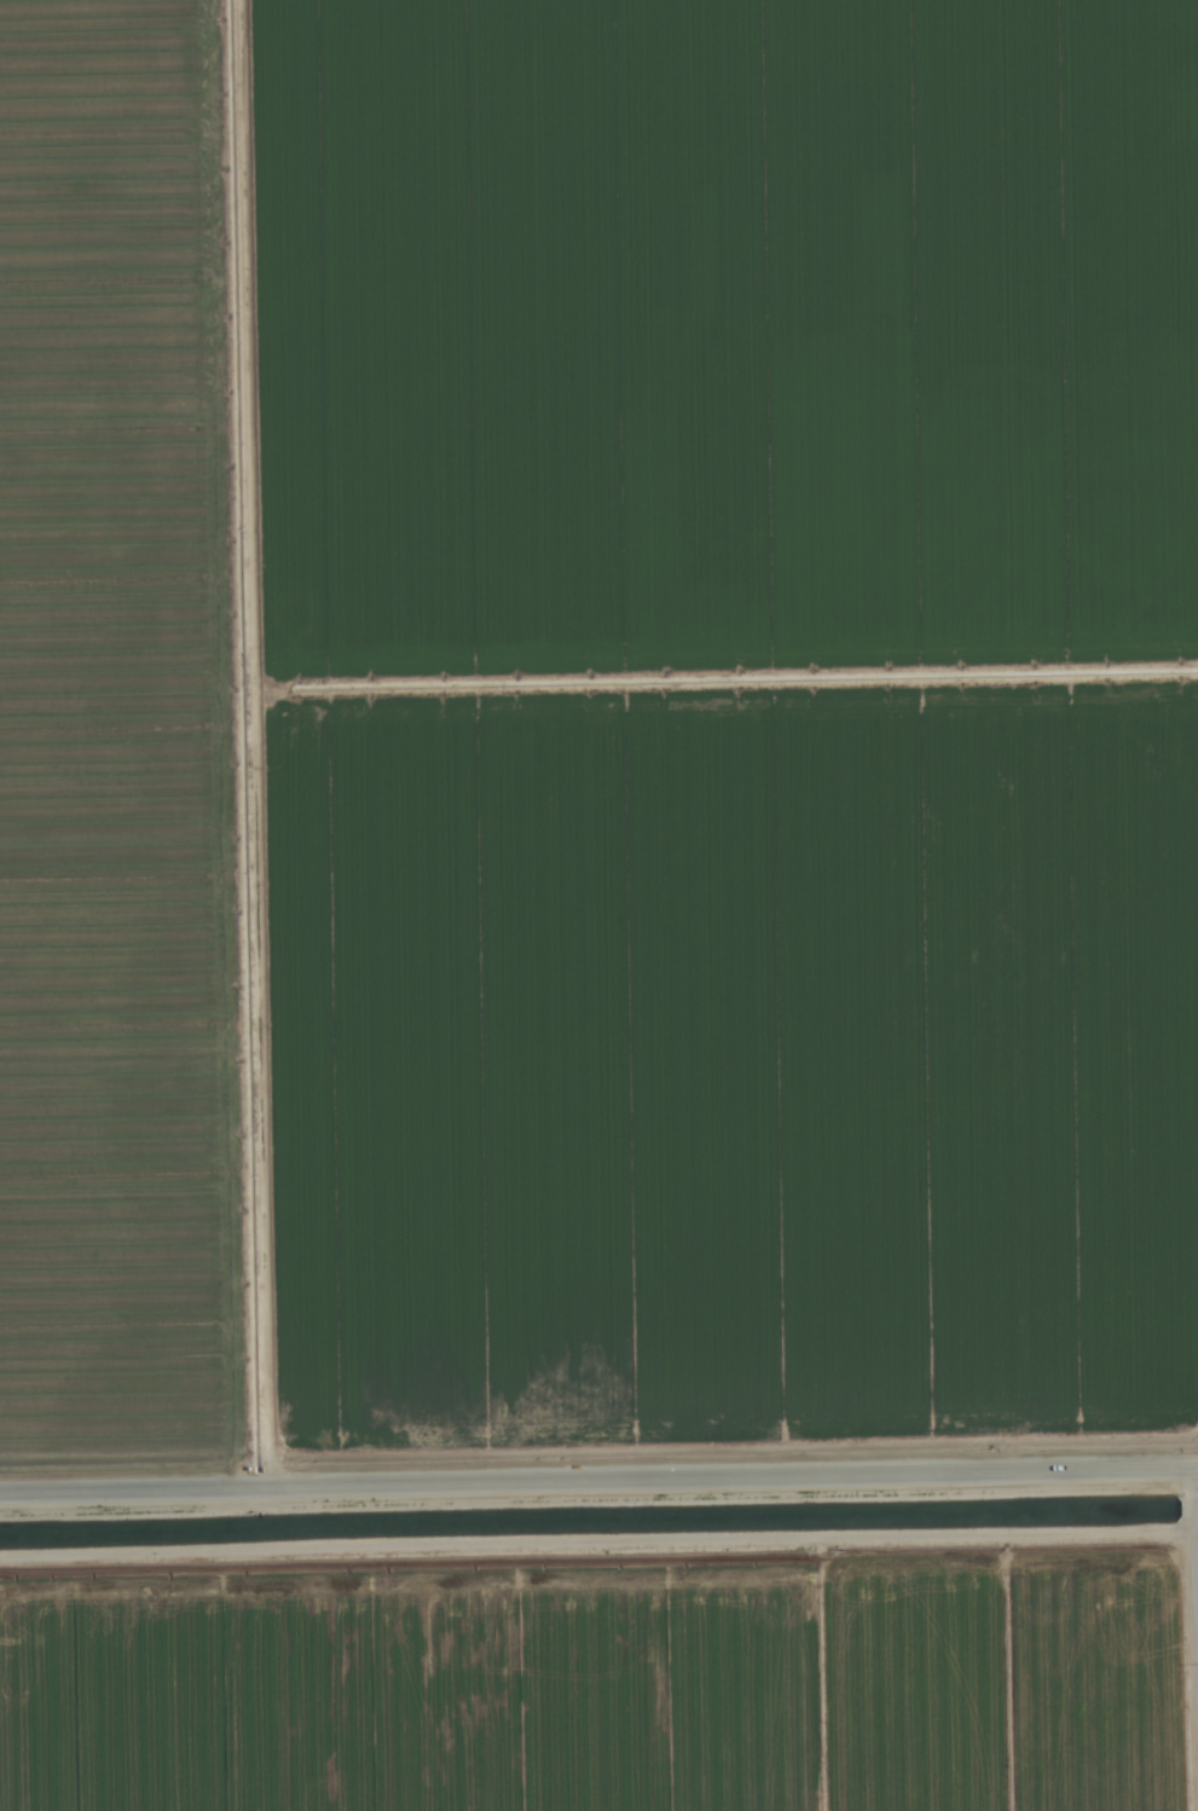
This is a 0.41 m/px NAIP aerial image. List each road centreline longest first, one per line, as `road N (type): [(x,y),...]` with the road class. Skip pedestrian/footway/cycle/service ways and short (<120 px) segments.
road 1 (residential): [(0,1495),(1197,1466)]

